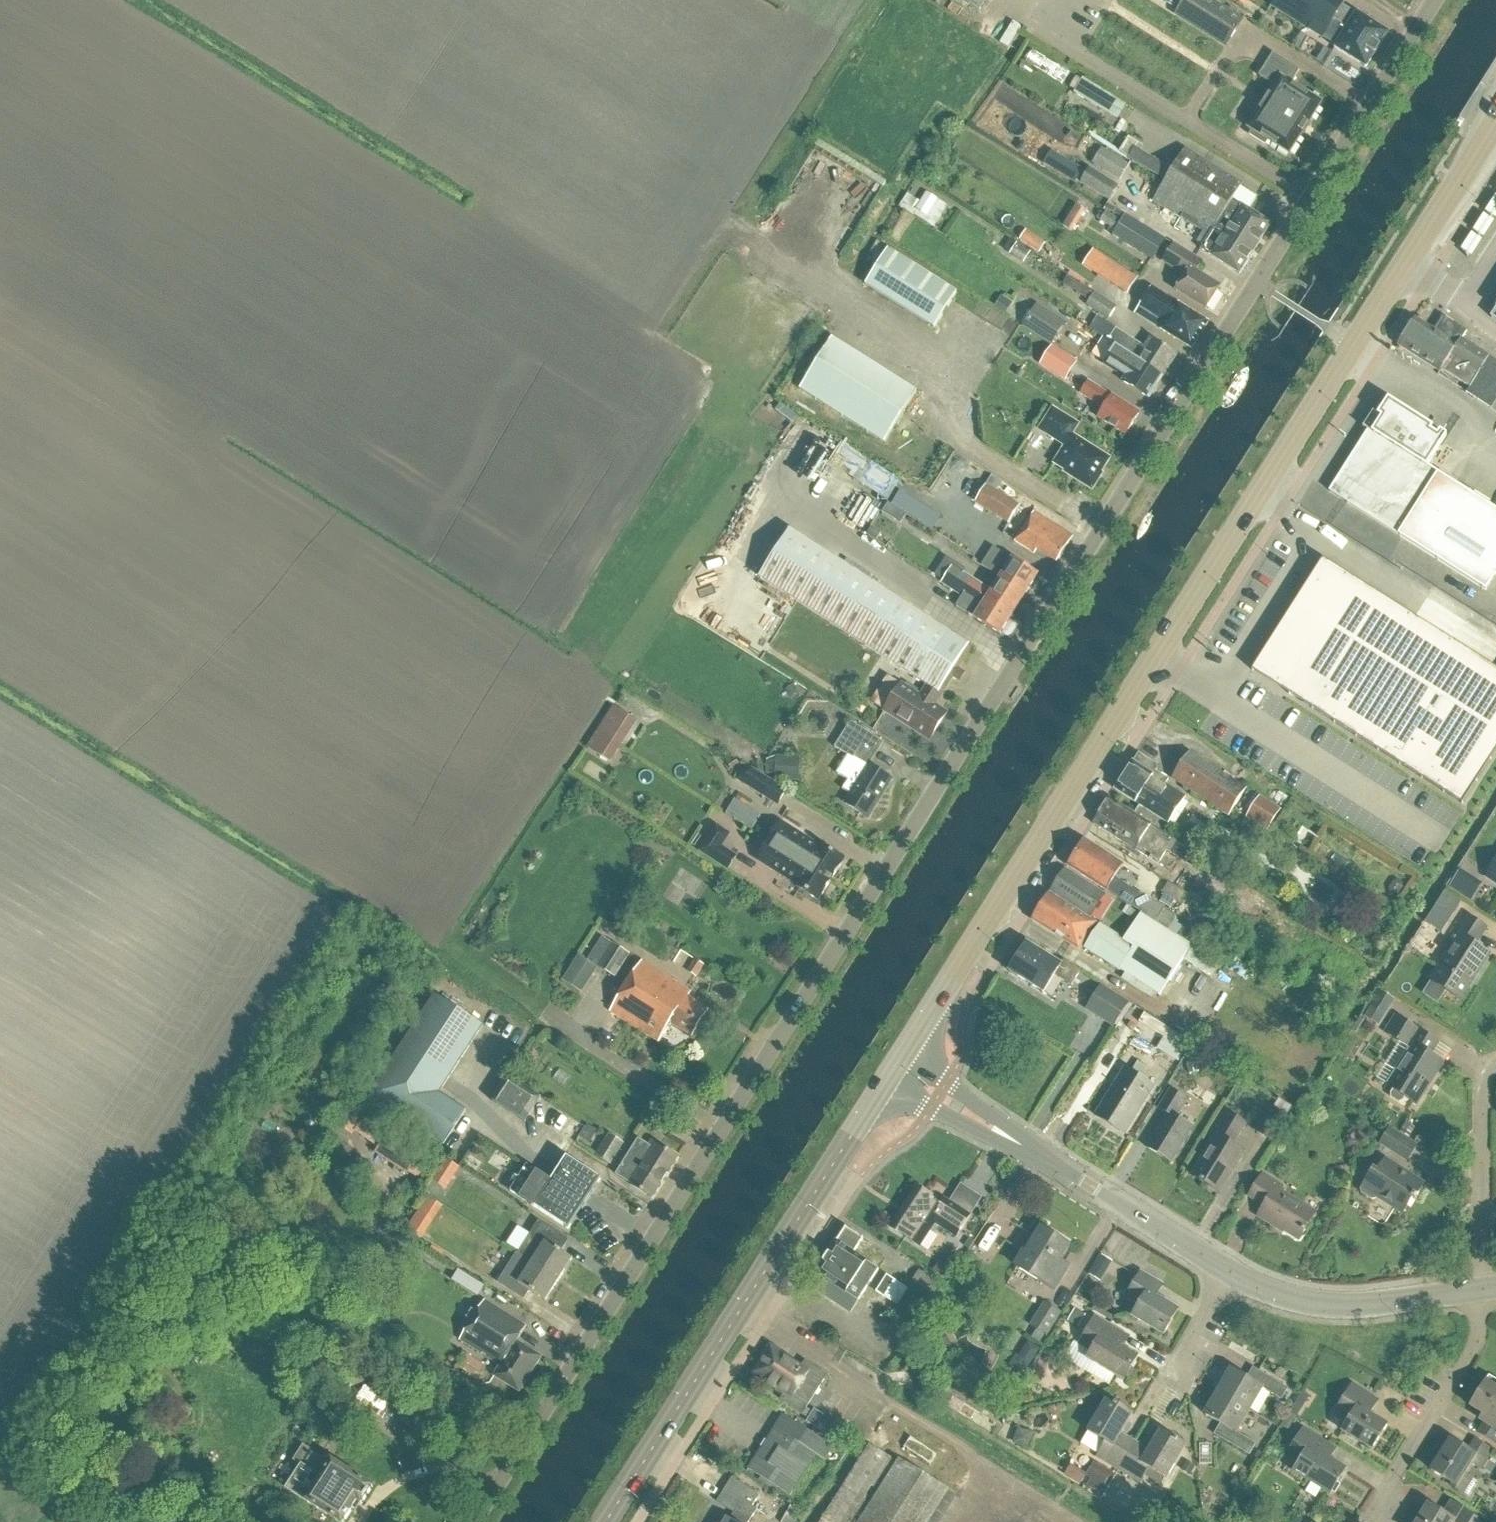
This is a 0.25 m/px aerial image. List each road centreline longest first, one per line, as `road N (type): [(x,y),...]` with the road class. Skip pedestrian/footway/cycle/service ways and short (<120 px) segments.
road 1 (unclassified): [(475,1521),(1435,0)]
road 2 (primary): [(894,1066),(1404,265)]
road 3 (primary): [(606,1521),(894,1066)]
road 4 (unclassified): [(1229,1271),(894,1066)]
road 5 (unclassified): [(1476,1288),(1345,1304),(1229,1271)]
road 6 (residential): [(1384,1515),(1389,1482),(1475,1340),(1476,1288)]
road 7 (residential): [(1476,1288),(1482,1076),(1495,1059)]
road 8 (primary): [(1404,265),(1495,120)]

